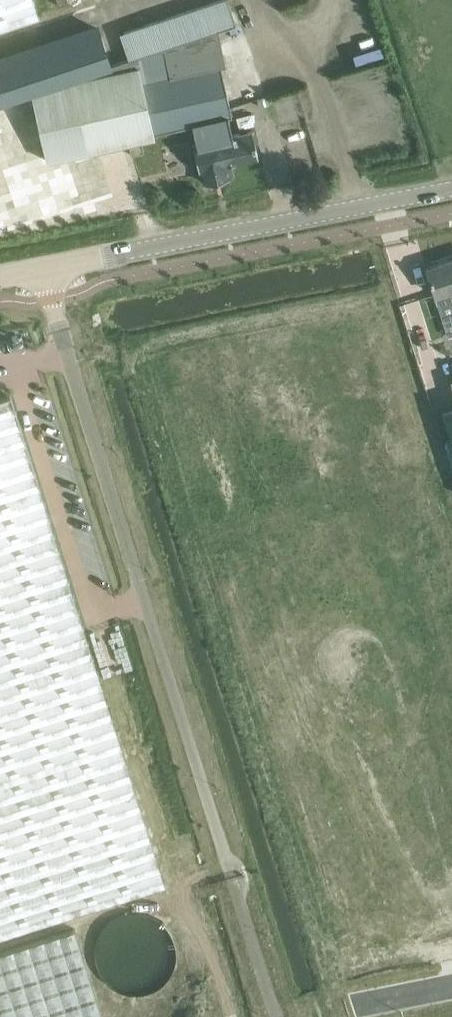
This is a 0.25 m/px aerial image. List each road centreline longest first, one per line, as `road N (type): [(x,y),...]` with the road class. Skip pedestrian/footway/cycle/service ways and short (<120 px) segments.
road 1 (unclassified): [(45,267),(276,1016)]
road 2 (tertiary): [(45,267),(451,187)]

